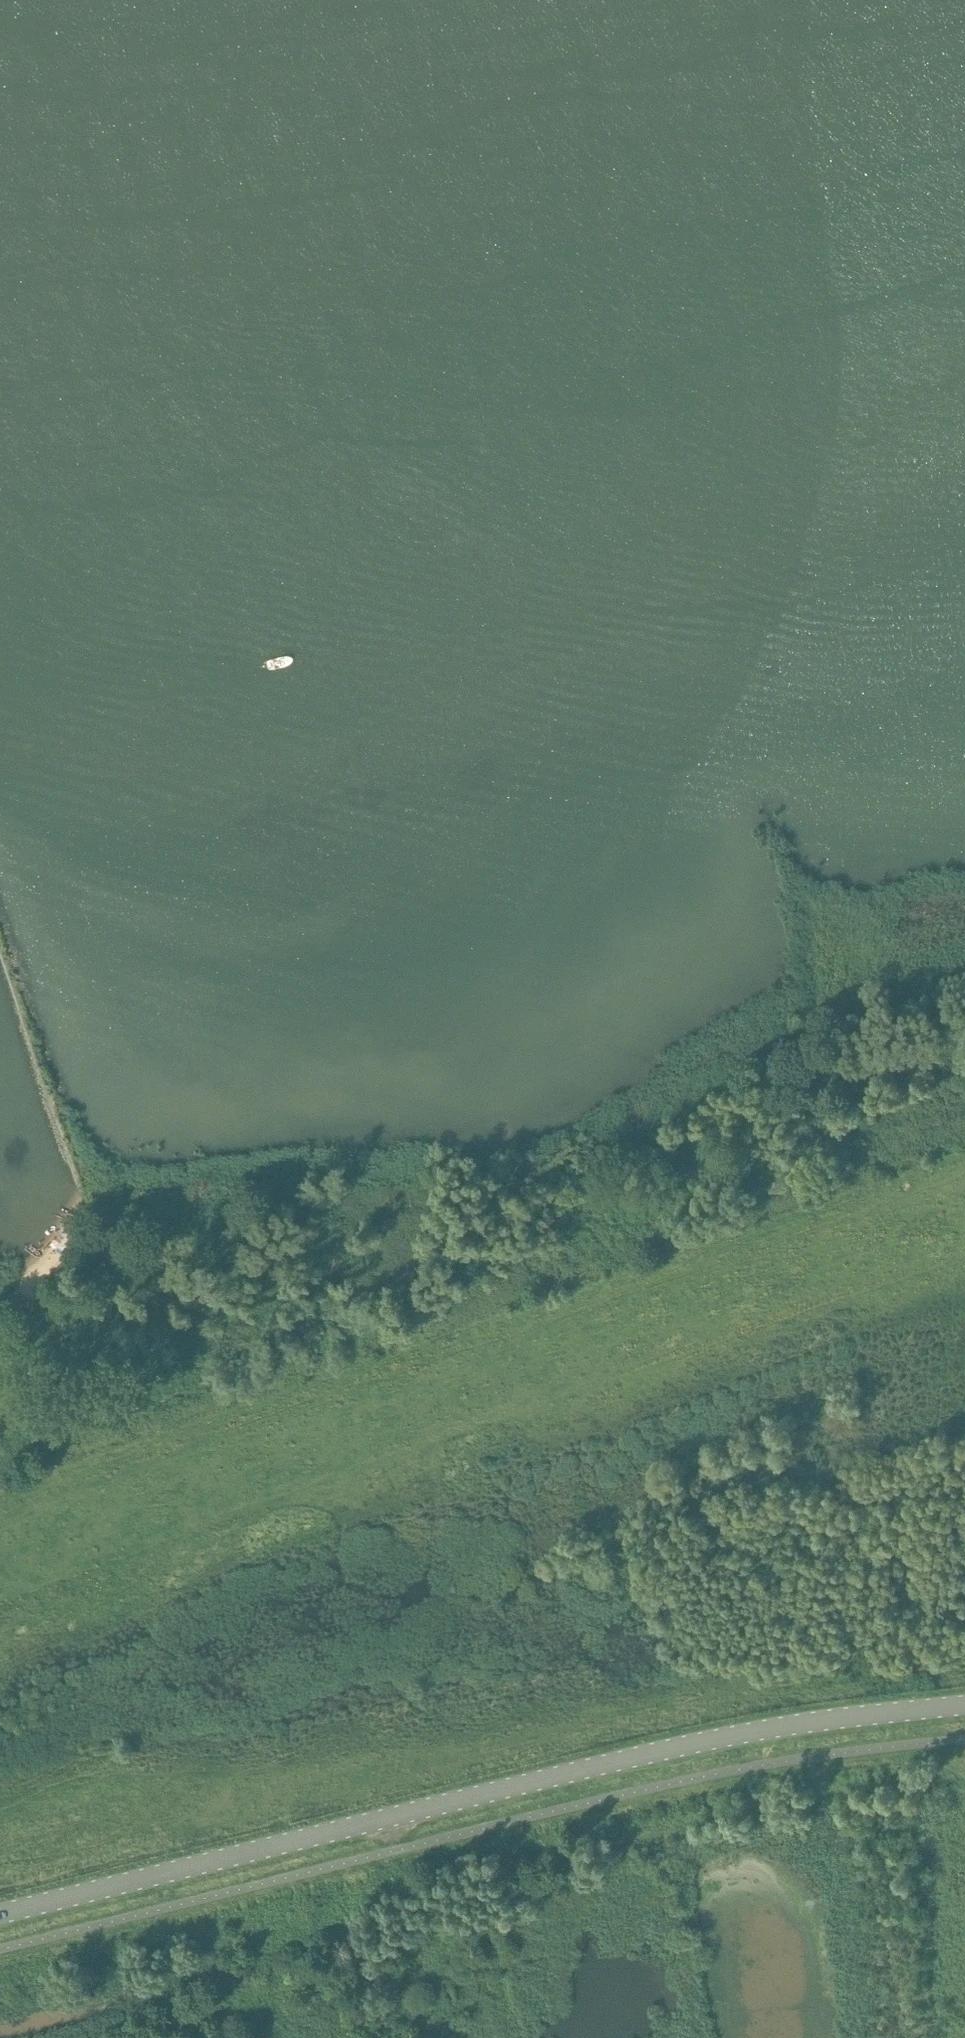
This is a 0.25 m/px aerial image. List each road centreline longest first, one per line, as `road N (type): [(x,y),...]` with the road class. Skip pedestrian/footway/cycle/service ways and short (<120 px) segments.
road 1 (secondary): [(0,1914),(646,1752),(964,1702)]
road 2 (track): [(580,1809),(277,2037)]

